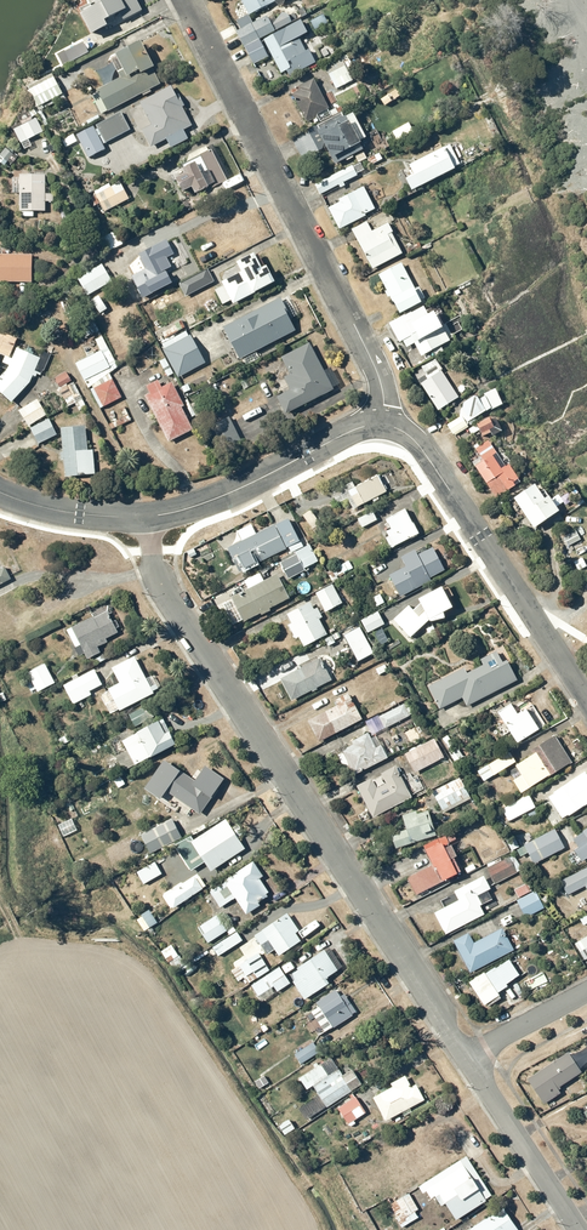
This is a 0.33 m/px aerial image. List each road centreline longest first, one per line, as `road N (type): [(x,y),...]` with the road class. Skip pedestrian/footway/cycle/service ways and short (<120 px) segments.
road 1 (residential): [(468,1057),(156,579),(145,518)]
road 2 (residential): [(386,434),(385,395),(364,346),(183,0)]
road 3 (tertiary): [(386,434),(421,453),(441,478),(586,701)]
road 4 (tertiary): [(145,518),(232,492),(335,440),(386,434)]
road 5 (residential): [(580,1229),(468,1057)]
road 6 (tertiary): [(0,492),(80,514),(145,518)]
road 7 (residential): [(468,1057),(586,993)]

